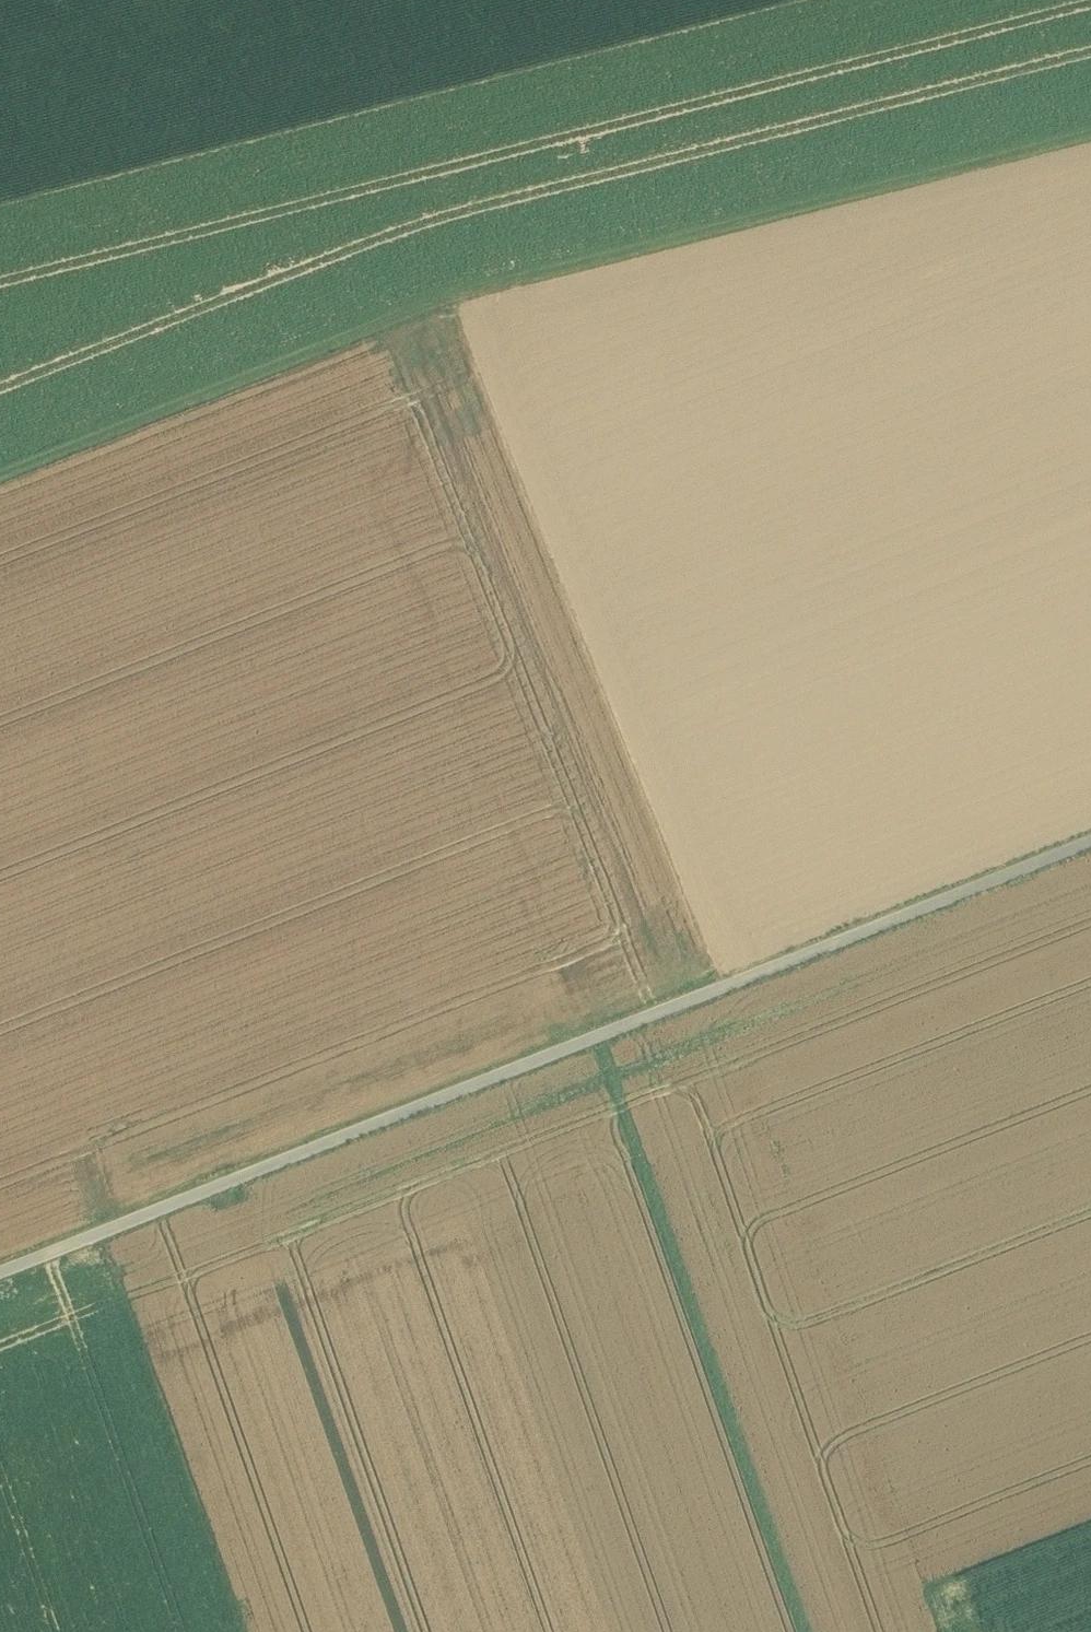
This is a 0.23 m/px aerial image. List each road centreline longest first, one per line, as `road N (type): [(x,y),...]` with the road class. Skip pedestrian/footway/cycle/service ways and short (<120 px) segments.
road 1 (unclassified): [(1090,840),(0,1272)]

